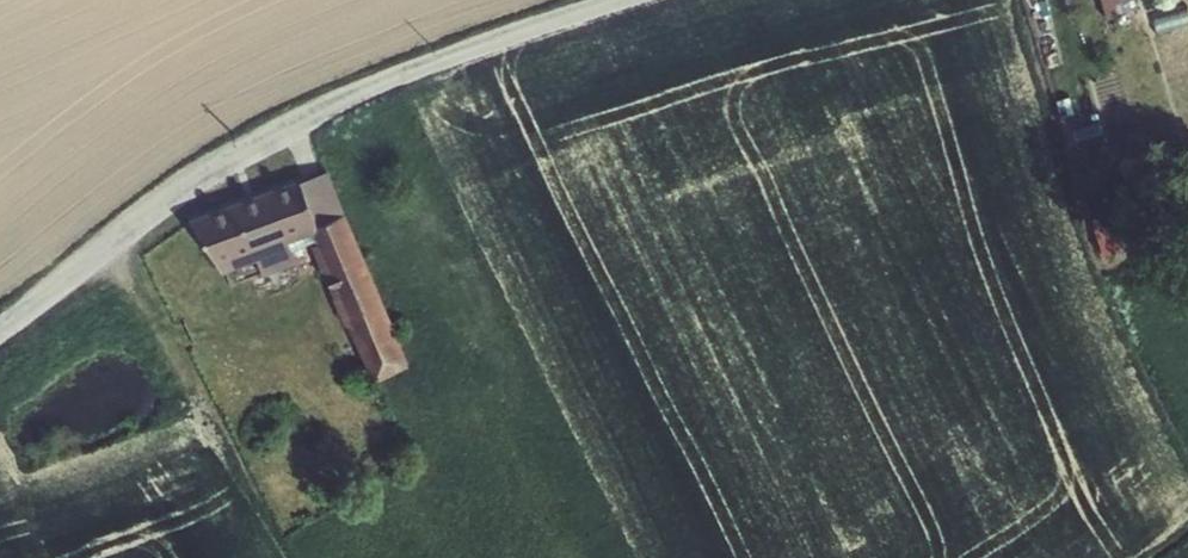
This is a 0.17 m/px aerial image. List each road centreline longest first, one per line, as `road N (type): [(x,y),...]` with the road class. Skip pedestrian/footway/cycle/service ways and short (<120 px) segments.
road 1 (unclassified): [(609,0),(313,107),(181,191),(0,324)]

